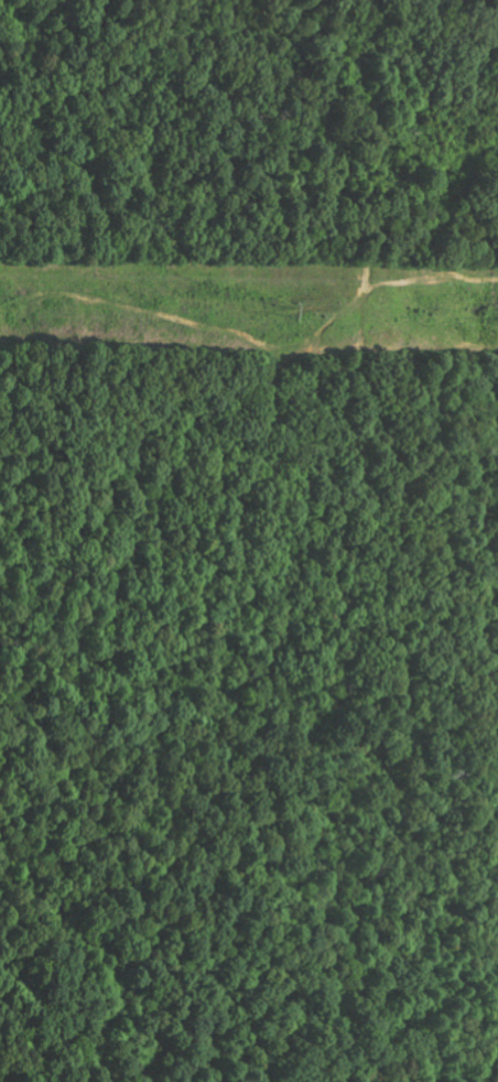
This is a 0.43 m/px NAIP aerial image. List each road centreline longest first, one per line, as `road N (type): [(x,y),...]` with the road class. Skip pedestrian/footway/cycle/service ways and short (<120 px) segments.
road 1 (residential): [(0,1063),(281,829),(388,677),(398,551),(350,399),(346,289),(381,212),(497,116)]

